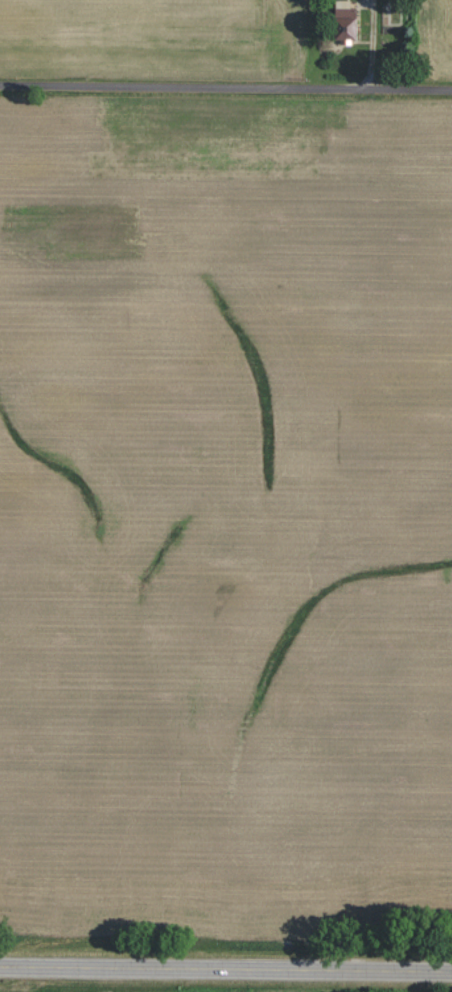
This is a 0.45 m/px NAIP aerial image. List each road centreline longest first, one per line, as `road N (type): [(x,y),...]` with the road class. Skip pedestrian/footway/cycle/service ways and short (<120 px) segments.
road 1 (primary): [(0,968),(451,973)]
road 2 (residential): [(451,90),(0,85)]

